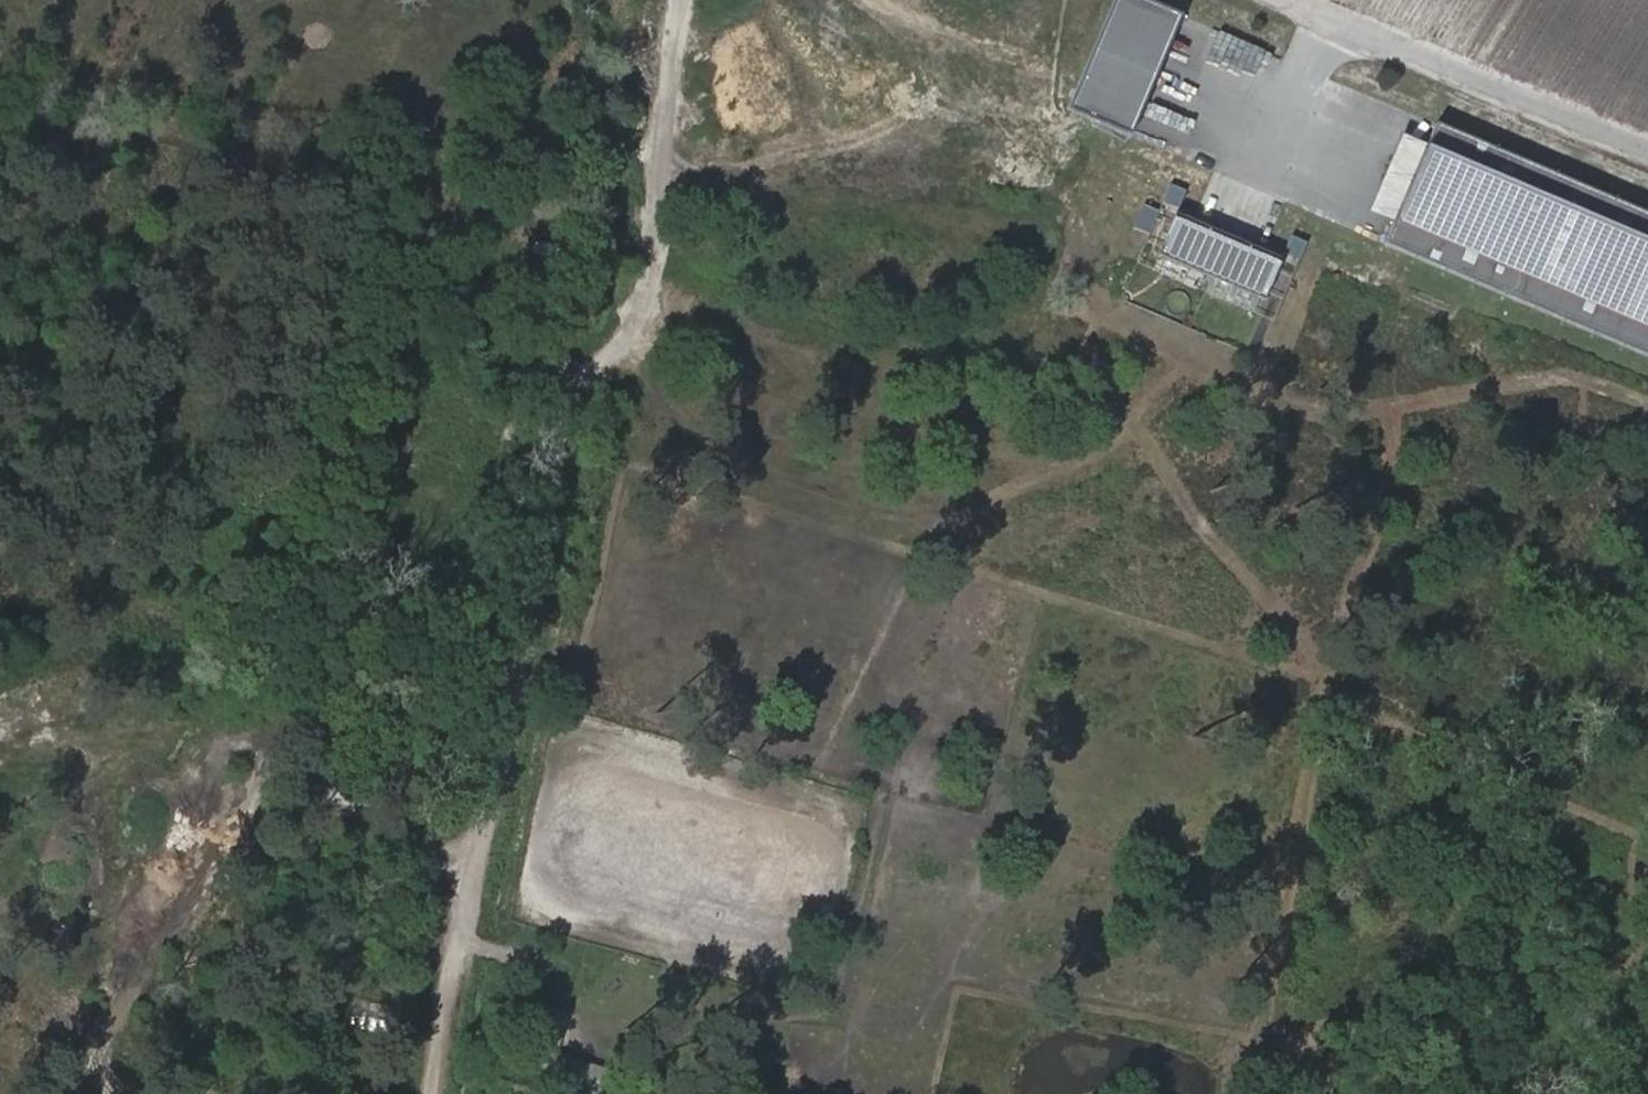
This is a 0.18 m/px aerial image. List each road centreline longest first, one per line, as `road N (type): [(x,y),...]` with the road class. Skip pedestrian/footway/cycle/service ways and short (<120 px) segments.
road 1 (unclassified): [(1260,0),(1647,162)]
road 2 (track): [(645,317),(658,222),(659,67),(684,0)]

